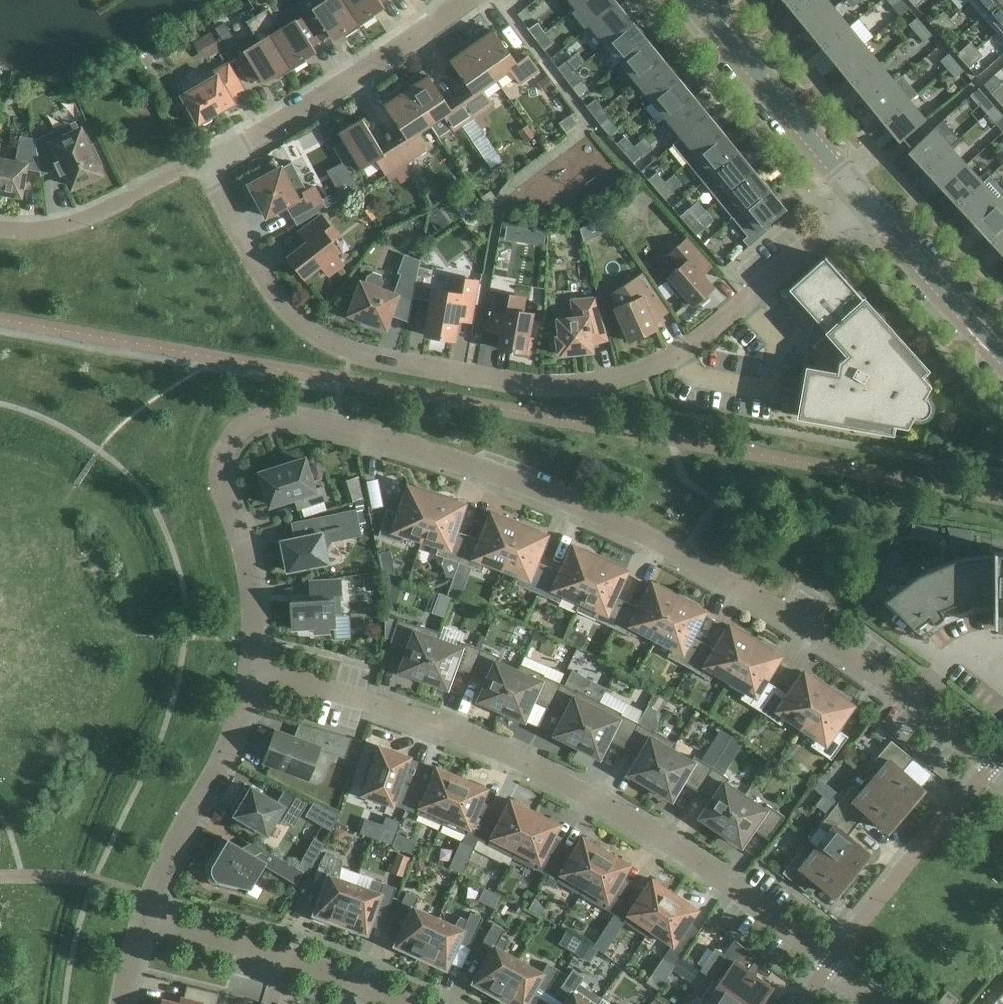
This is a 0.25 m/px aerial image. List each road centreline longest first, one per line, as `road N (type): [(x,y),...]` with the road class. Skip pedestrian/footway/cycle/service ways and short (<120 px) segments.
road 1 (residential): [(993,768),(871,671),(685,558),(495,473),(287,416),(243,428),(222,463),(251,585),(250,669)]
road 2 (residential): [(200,163),(270,288),(314,333),(352,352),(531,385),(615,379),(679,354),(860,203)]
road 3 (residential): [(827,967),(732,885),(623,812),(498,751),(250,669)]
road 4 (residential): [(467,0),(404,49),(200,163)]
road 5 (residential): [(405,1003),(294,958),(143,918)]
road 6 (residential): [(250,669),(224,755),(143,918)]
road 7 (residential): [(860,203),(698,0)]
road 8 (residential): [(827,967),(993,768)]
road 9 (residential): [(1002,355),(860,203)]
road 10 (residential): [(131,197),(58,227),(0,229)]

